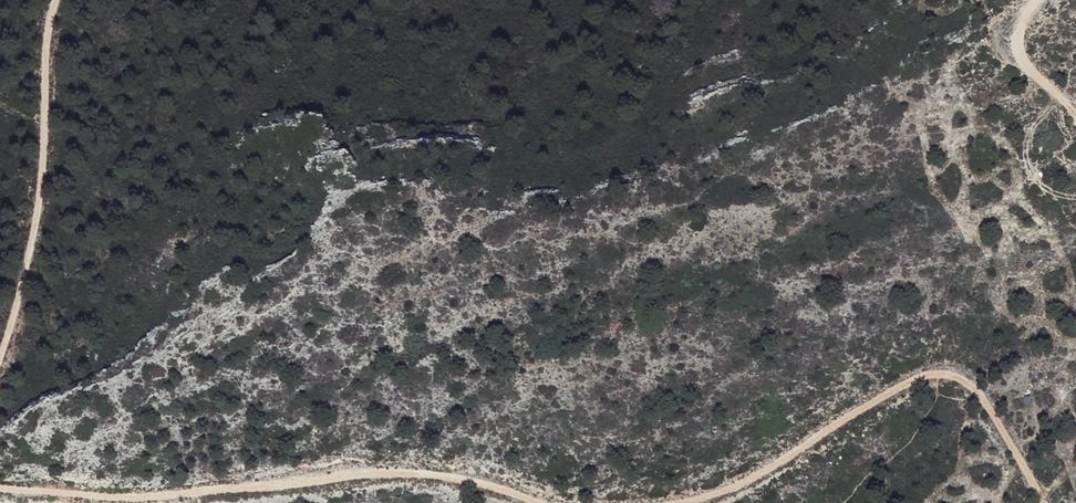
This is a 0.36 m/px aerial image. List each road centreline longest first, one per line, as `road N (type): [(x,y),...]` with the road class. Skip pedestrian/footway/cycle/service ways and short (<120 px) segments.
road 1 (track): [(0,484),(198,494),(387,471),(442,474),(549,502)]
road 2 (track): [(672,502),(770,468),(838,420),(936,374),(975,392),(1045,502)]
road 3 (track): [(52,0),(29,254),(0,364)]
road 4 (track): [(1075,111),(1024,61),(1016,42),(1037,0)]

